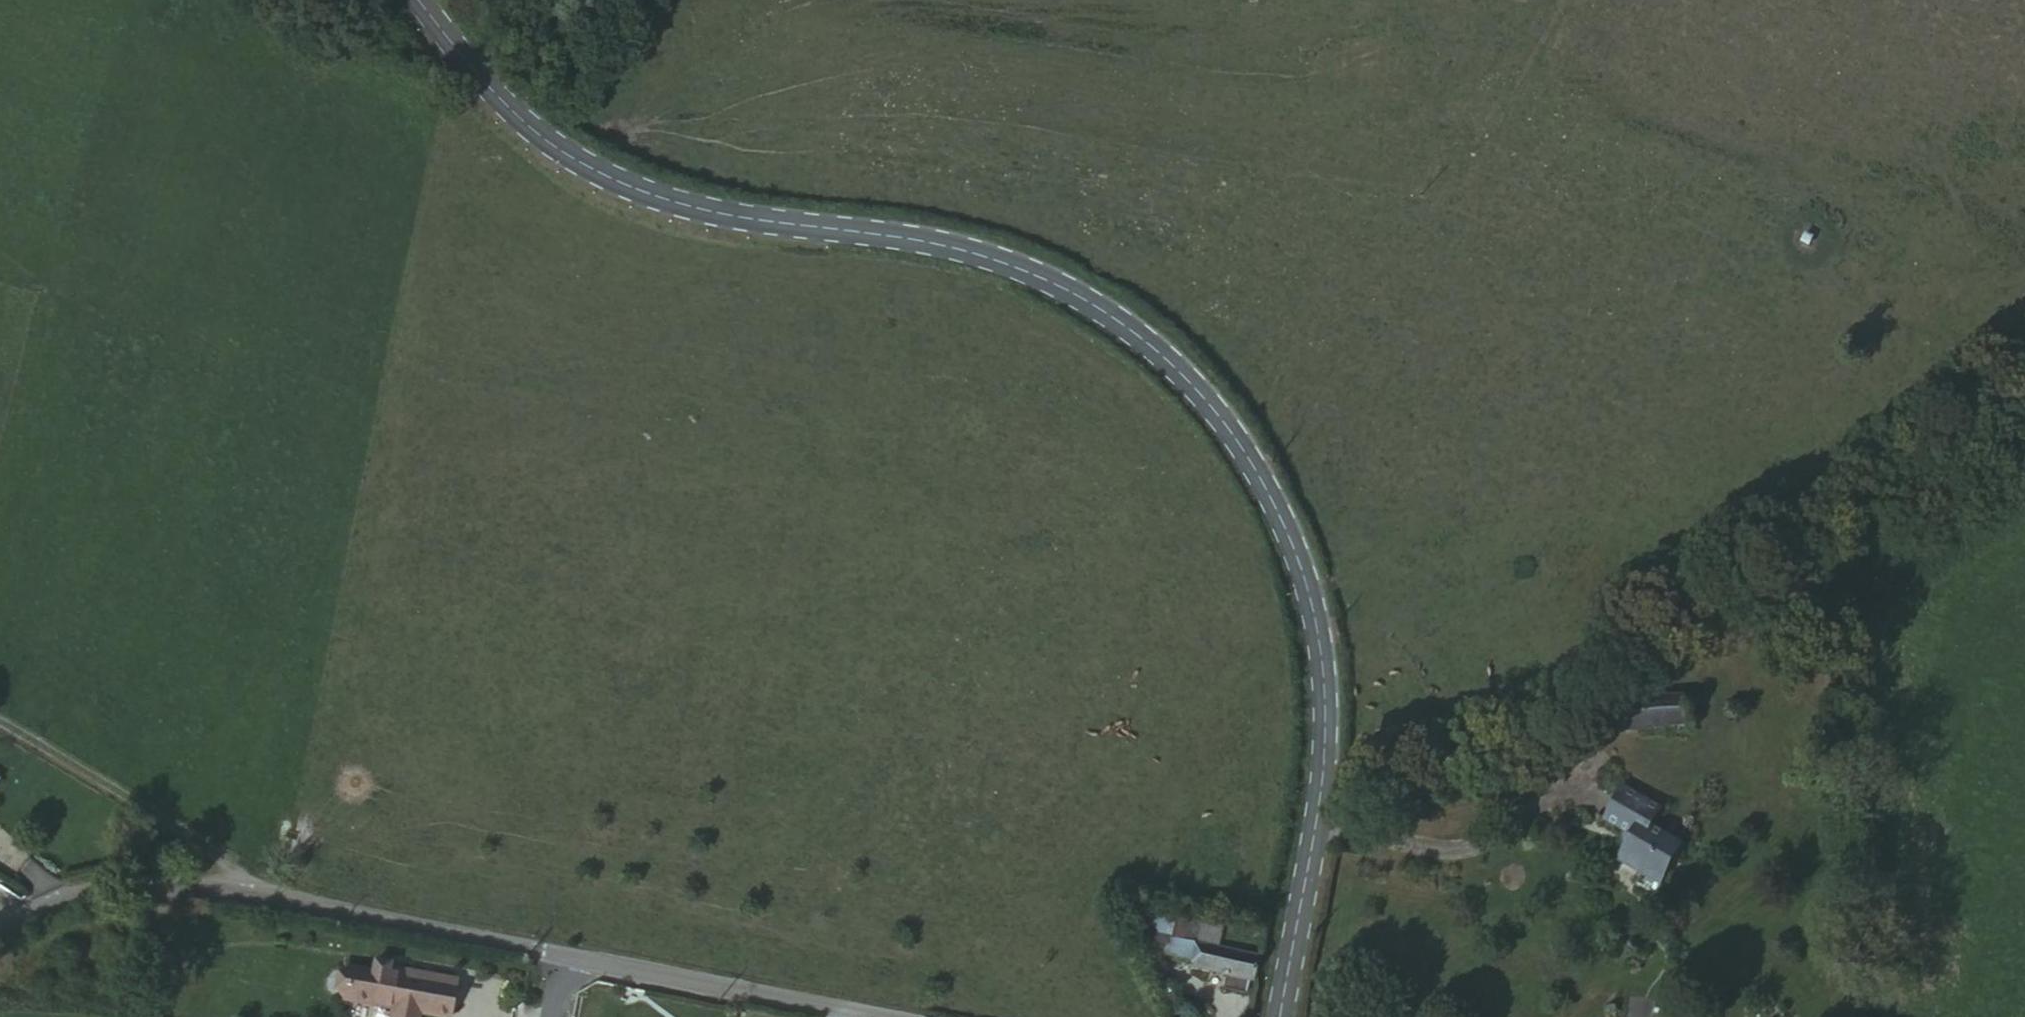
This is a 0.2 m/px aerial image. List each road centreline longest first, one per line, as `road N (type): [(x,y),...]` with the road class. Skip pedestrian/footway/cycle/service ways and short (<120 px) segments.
road 1 (secondary): [(421,0),(487,88),(531,129),(615,181),(709,212),(910,238),(1003,263),(1085,299),(1187,378),(1244,451),(1288,532),(1322,662),(1323,772),(1279,1016)]
road 2 (residential): [(0,920),(24,904),(130,874),(271,886),(569,951)]
road 3 (residential): [(569,951),(904,1016)]

